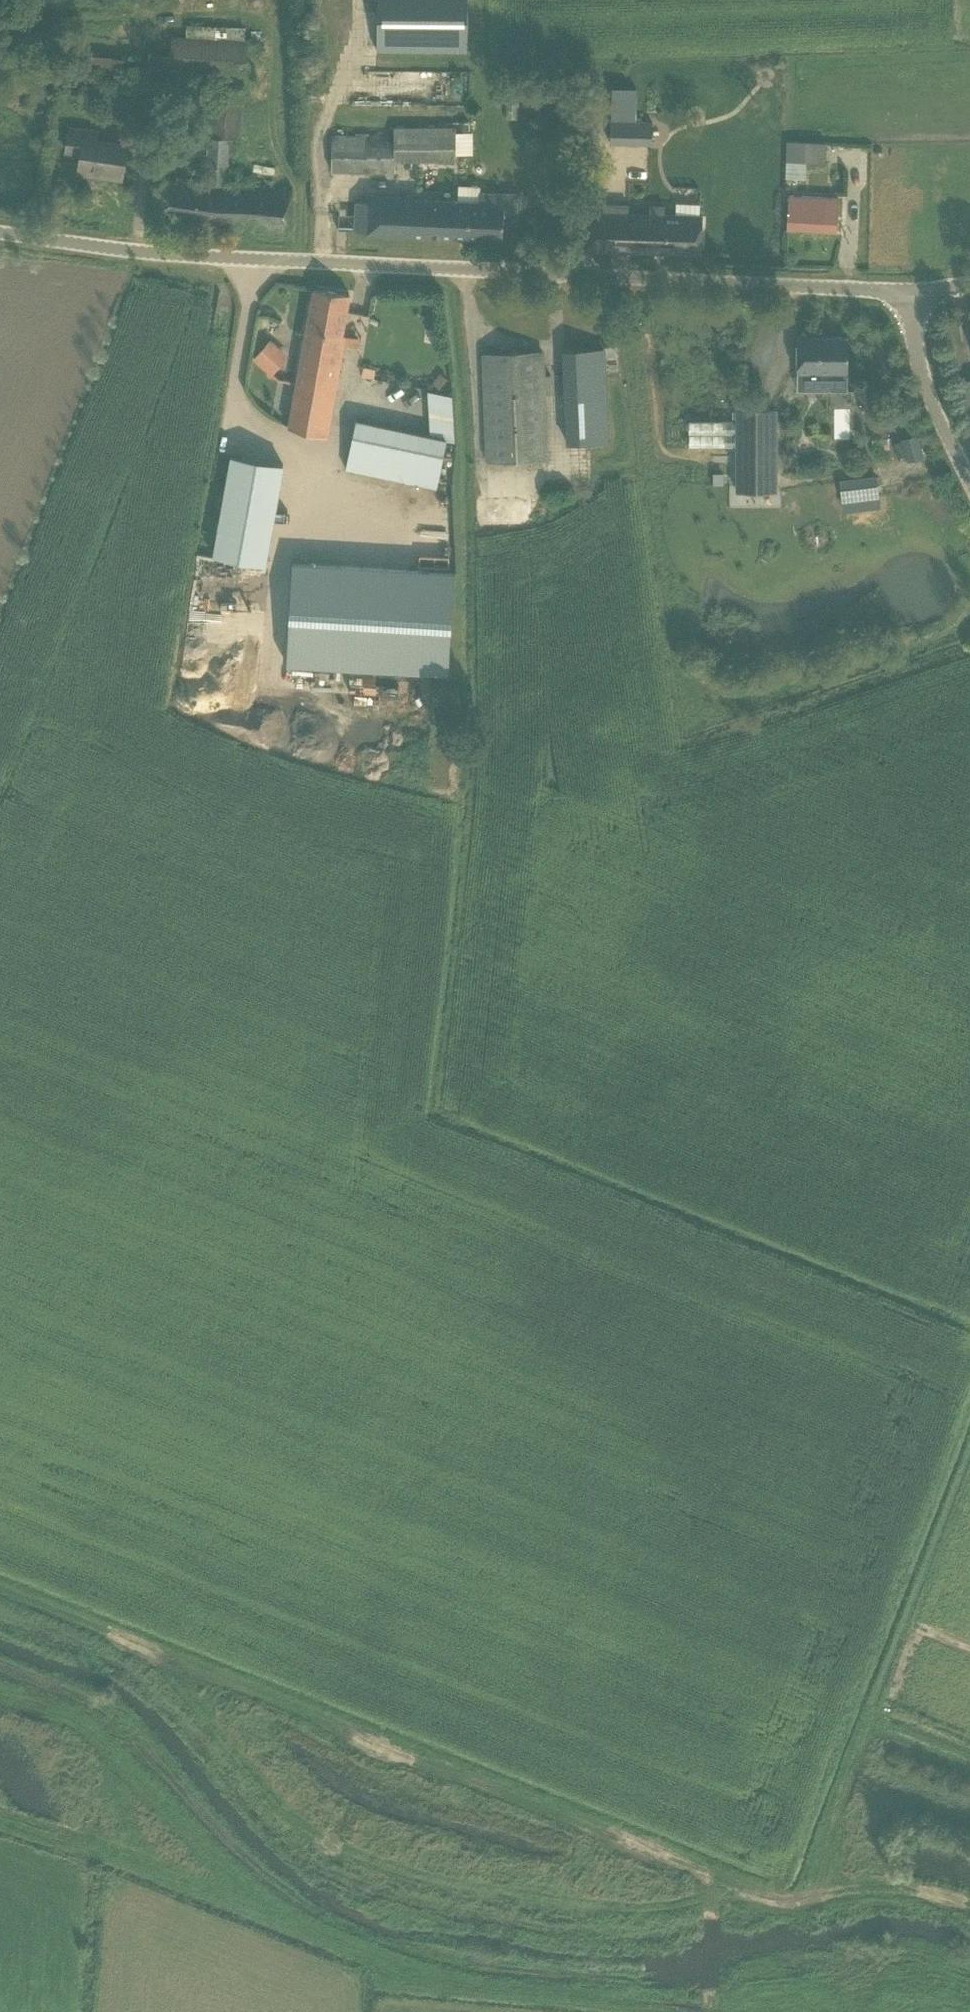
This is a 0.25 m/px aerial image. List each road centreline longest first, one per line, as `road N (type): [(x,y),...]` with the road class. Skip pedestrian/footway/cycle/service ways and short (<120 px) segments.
road 1 (unclassified): [(909,291),(170,257),(0,235)]
road 2 (unclassified): [(969,487),(923,386),(909,291)]
road 3 (track): [(969,1915),(897,1890),(824,1884),(790,1869)]

